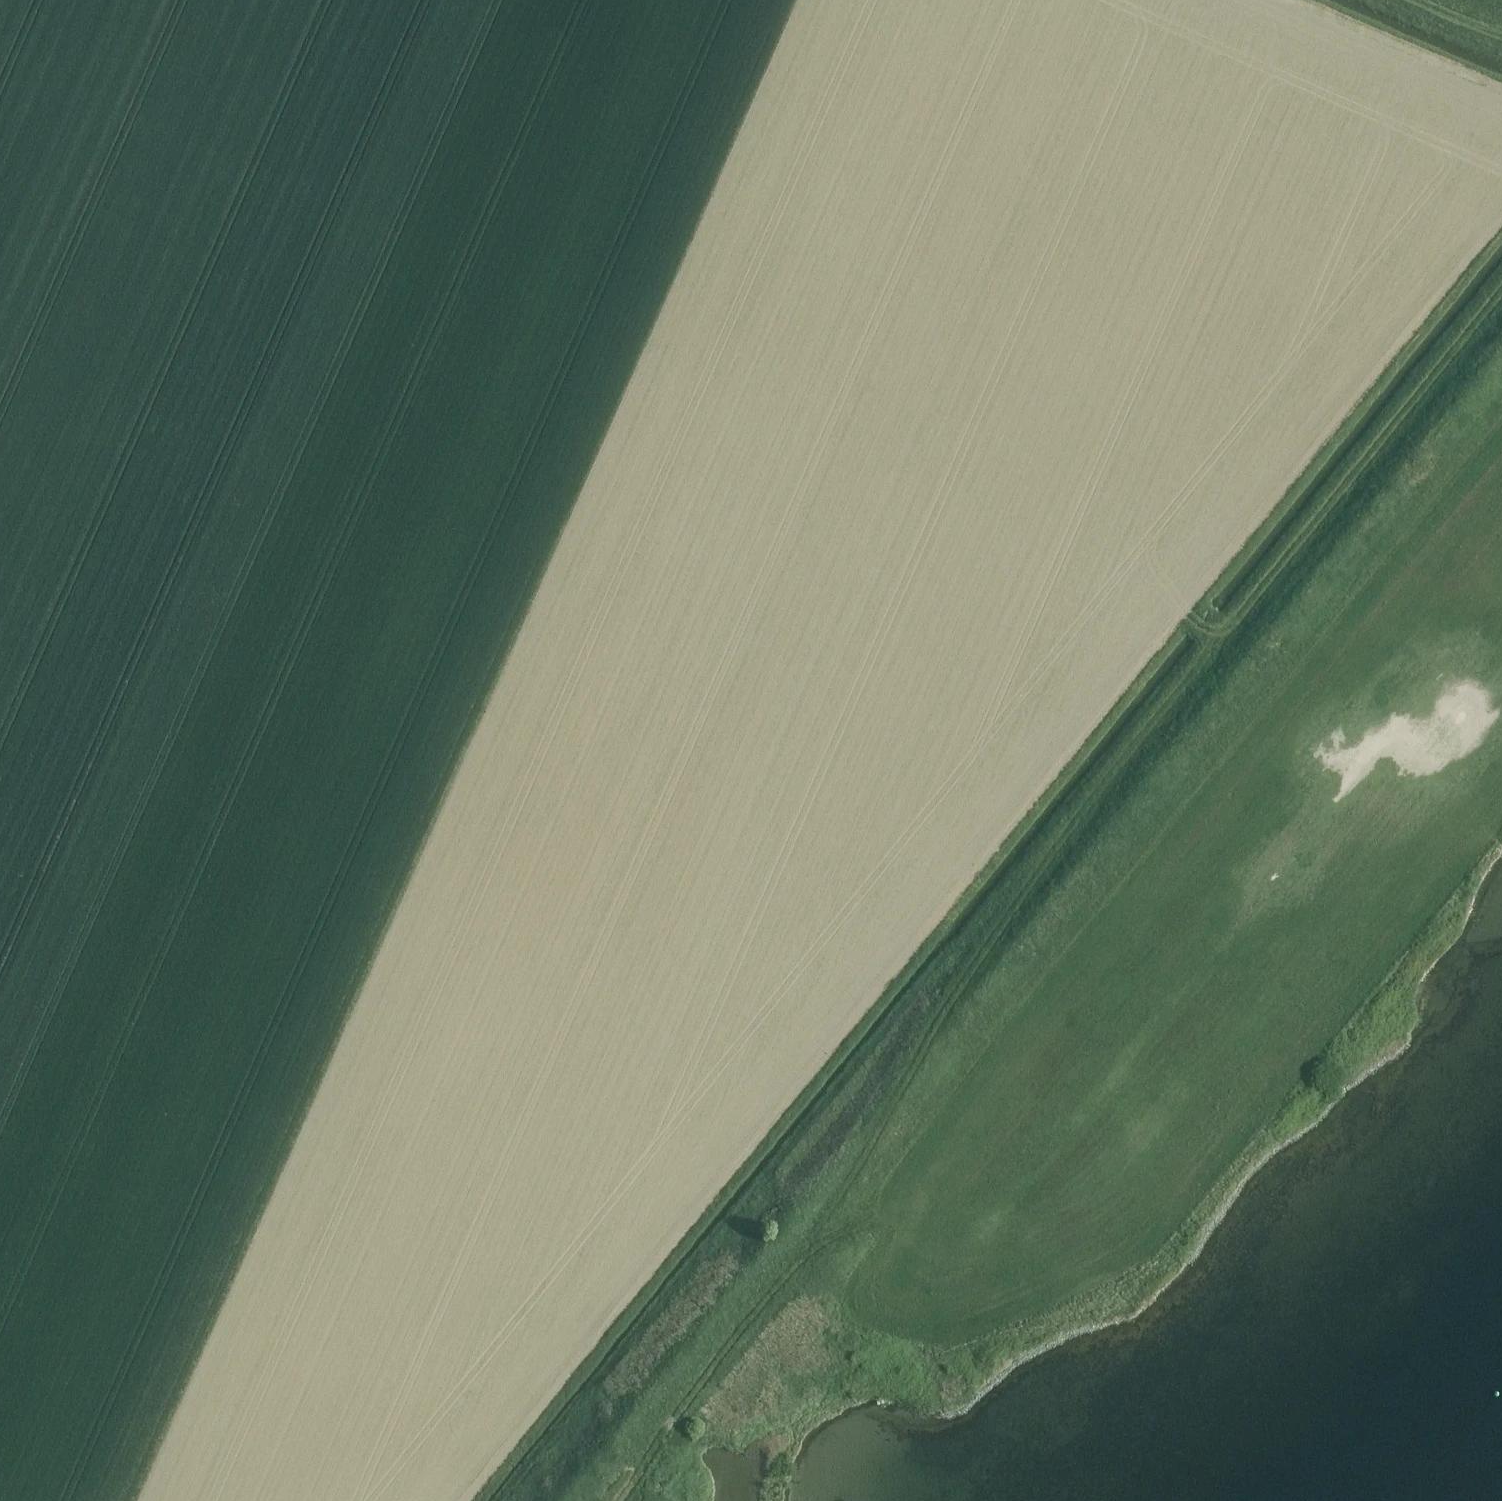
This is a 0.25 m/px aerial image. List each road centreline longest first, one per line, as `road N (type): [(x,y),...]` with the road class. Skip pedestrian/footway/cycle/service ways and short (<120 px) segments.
road 1 (track): [(1389,0),(1501,42)]

